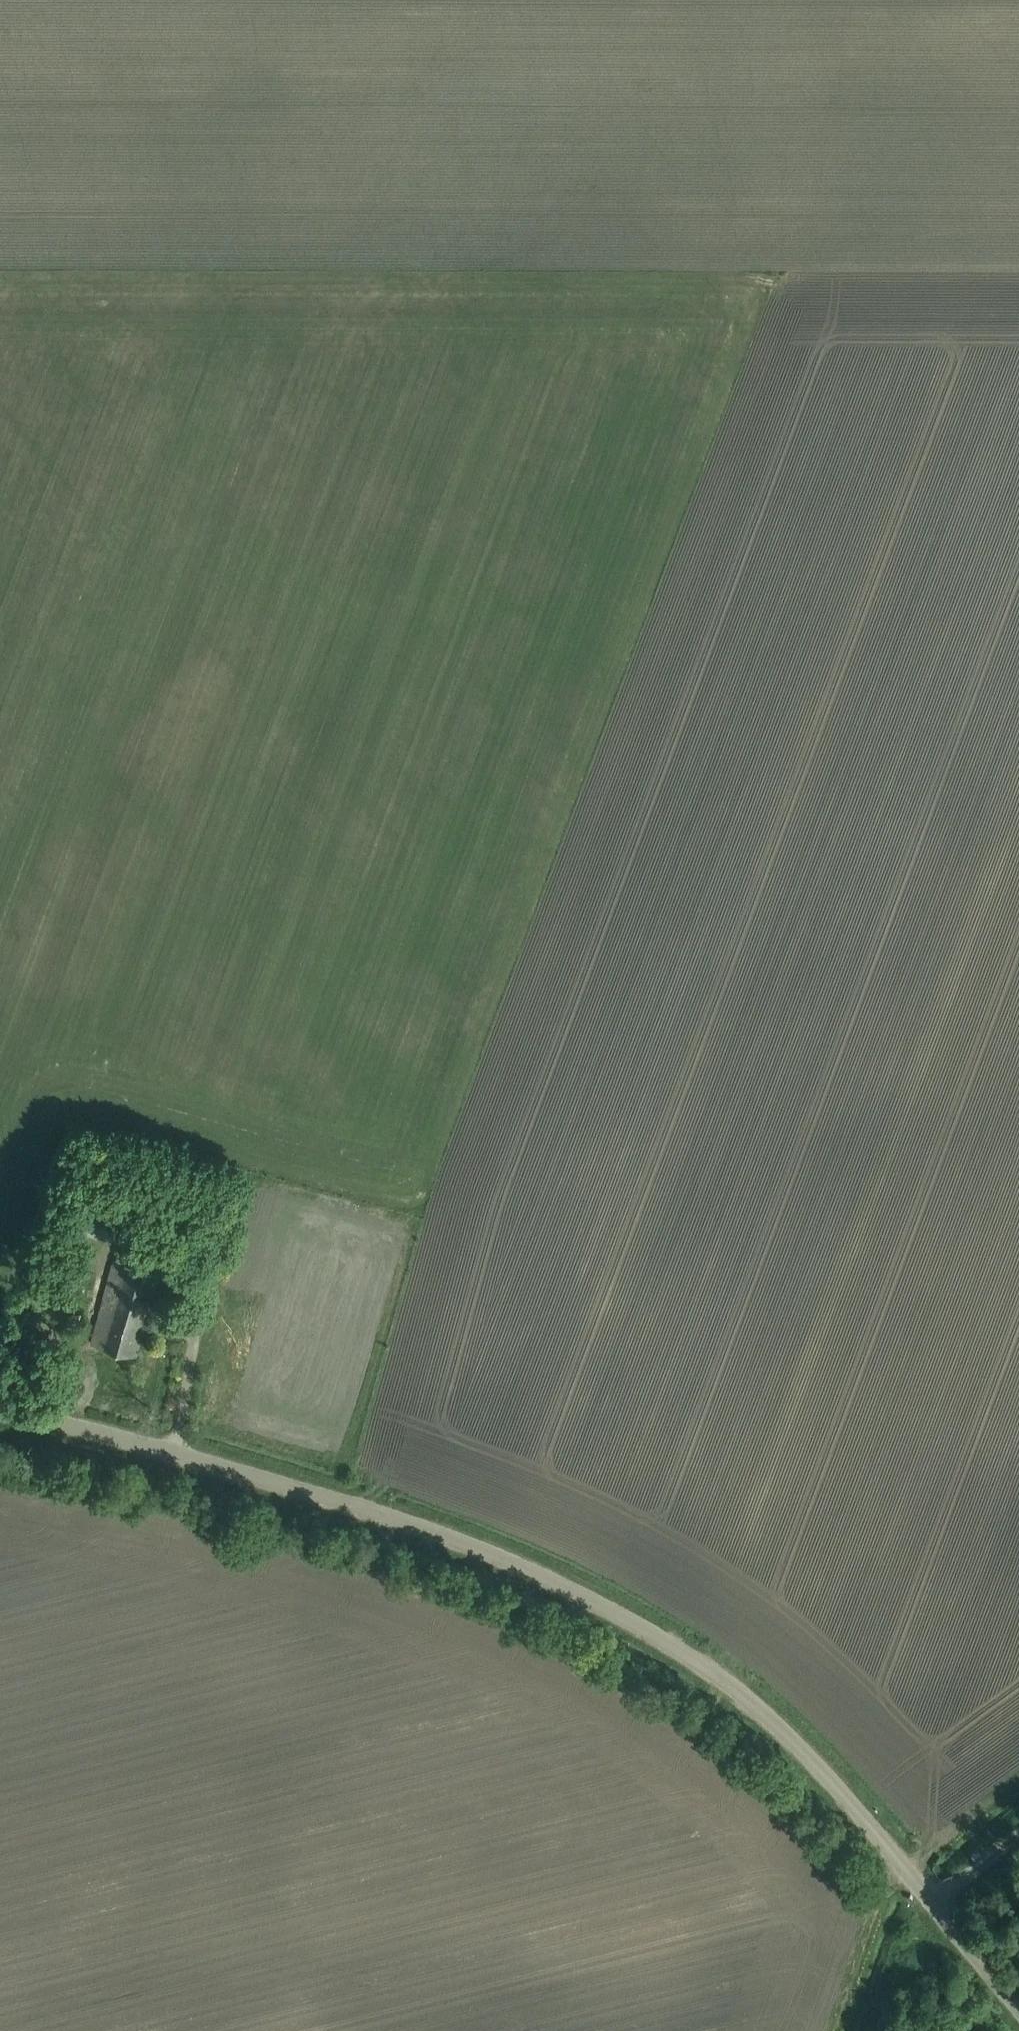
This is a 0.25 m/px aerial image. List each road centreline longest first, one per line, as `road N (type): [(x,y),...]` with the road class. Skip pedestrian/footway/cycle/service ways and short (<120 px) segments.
road 1 (unclassified): [(0,1414),(170,1451),(332,1500),(503,1559),(633,1625),(715,1677),(839,1789),(1018,2009)]
road 2 (track): [(836,2030),(881,1898),(1018,1791)]

